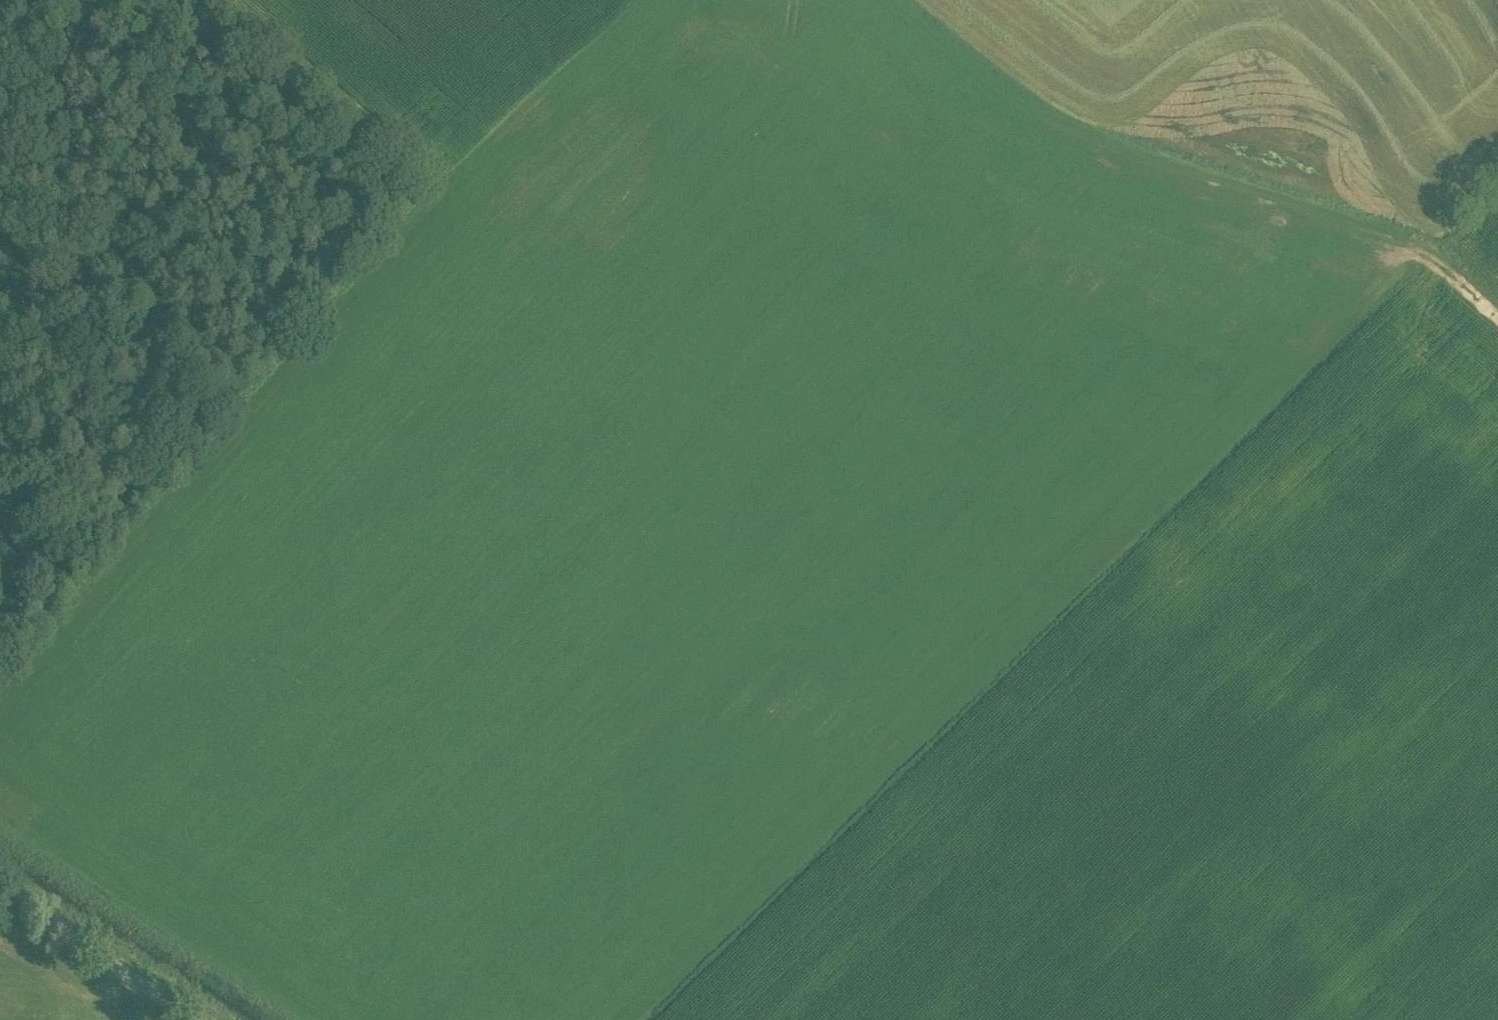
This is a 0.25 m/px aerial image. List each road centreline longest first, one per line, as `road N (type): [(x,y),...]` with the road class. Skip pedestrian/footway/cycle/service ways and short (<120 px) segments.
road 1 (unclassified): [(192,1019),(0,894)]

